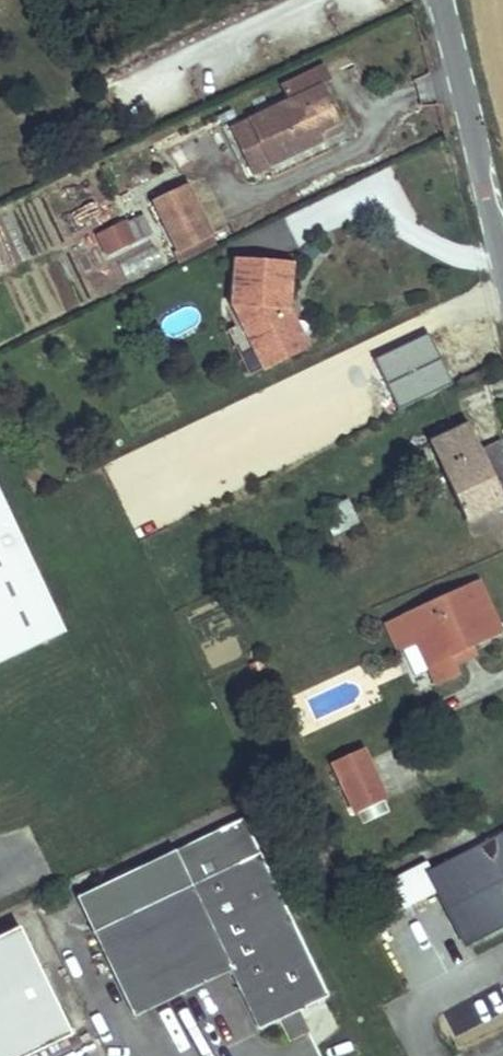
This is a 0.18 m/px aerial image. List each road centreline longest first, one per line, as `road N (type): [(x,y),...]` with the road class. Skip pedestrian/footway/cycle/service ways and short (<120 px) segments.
road 1 (unclassified): [(439,0),(502,236)]

